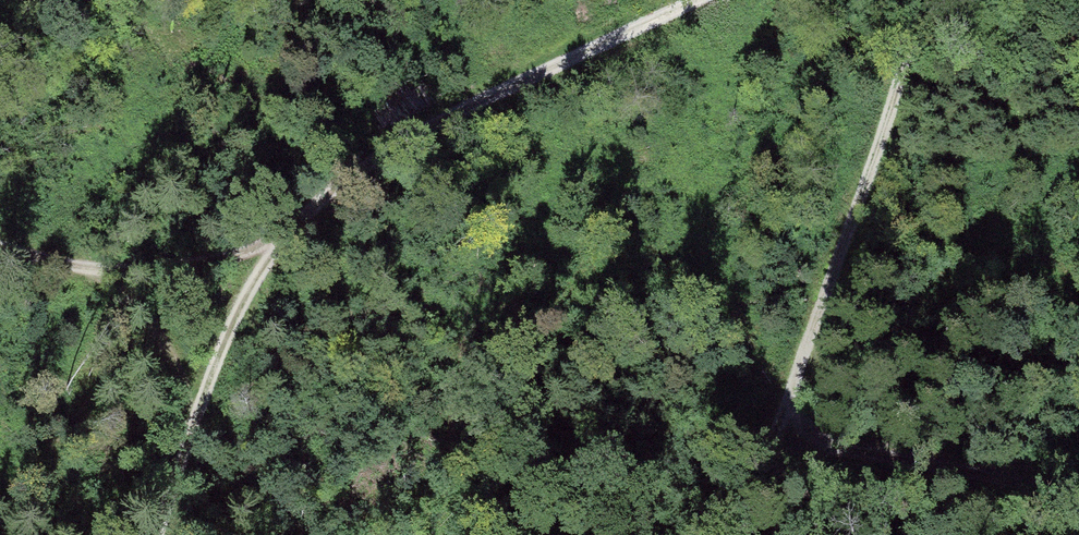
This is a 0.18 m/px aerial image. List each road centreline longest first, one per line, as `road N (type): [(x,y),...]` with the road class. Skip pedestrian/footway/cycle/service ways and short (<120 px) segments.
road 1 (track): [(156,534),(251,253),(350,169),(690,0)]
road 2 (track): [(946,0),(774,437)]
road 3 (track): [(1078,492),(774,437),(736,534)]
road 4 (track): [(0,245),(131,277),(251,253)]
road 5 (track): [(131,277),(174,352),(194,424)]

